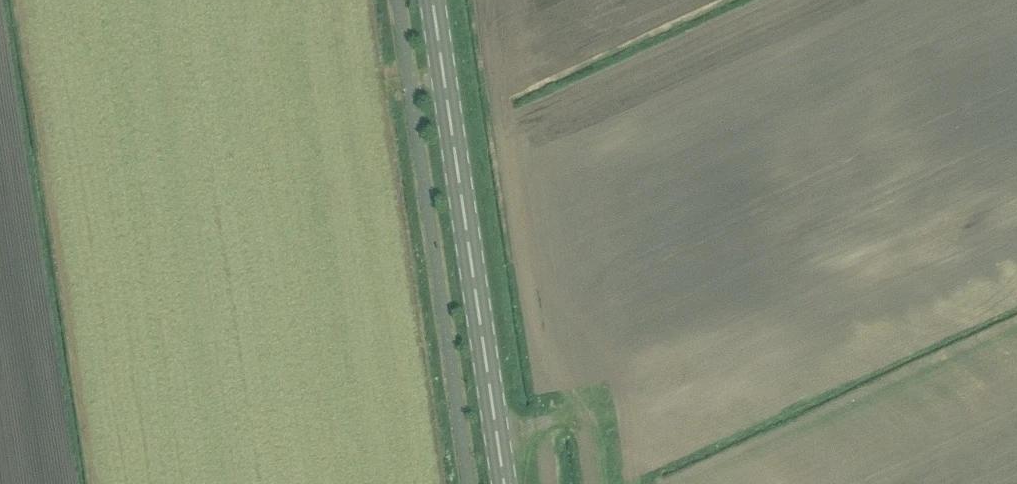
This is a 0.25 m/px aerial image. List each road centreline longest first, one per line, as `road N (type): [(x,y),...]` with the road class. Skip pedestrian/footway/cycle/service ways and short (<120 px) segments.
road 1 (secondary): [(504,483),(432,0)]

